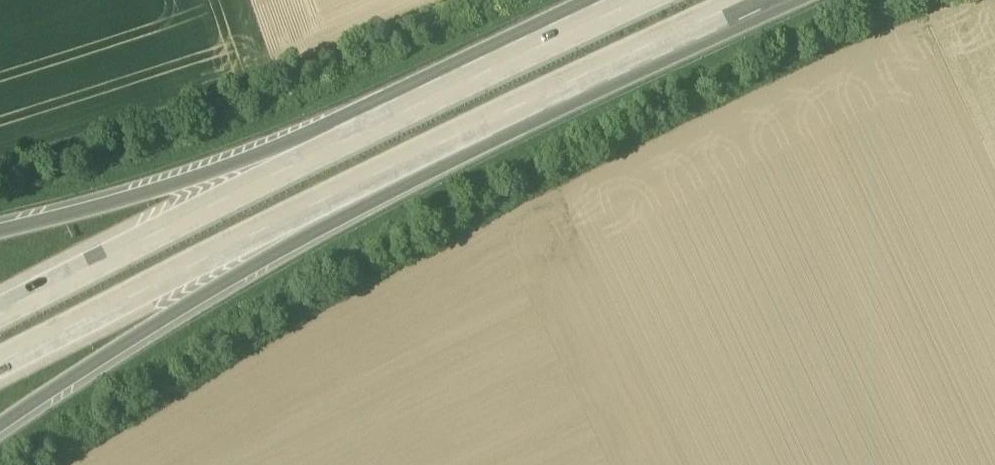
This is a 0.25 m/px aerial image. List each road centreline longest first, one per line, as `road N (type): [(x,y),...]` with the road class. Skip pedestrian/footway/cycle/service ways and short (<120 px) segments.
road 1 (motorway): [(0,432),(175,317),(507,142),(634,60)]
road 2 (motorway): [(649,7),(0,322)]
road 3 (motorway): [(0,371),(634,60)]
road 4 (motorway): [(649,7),(451,72),(260,161),(105,213),(0,237)]
road 5 (motorway): [(634,60),(774,0)]

